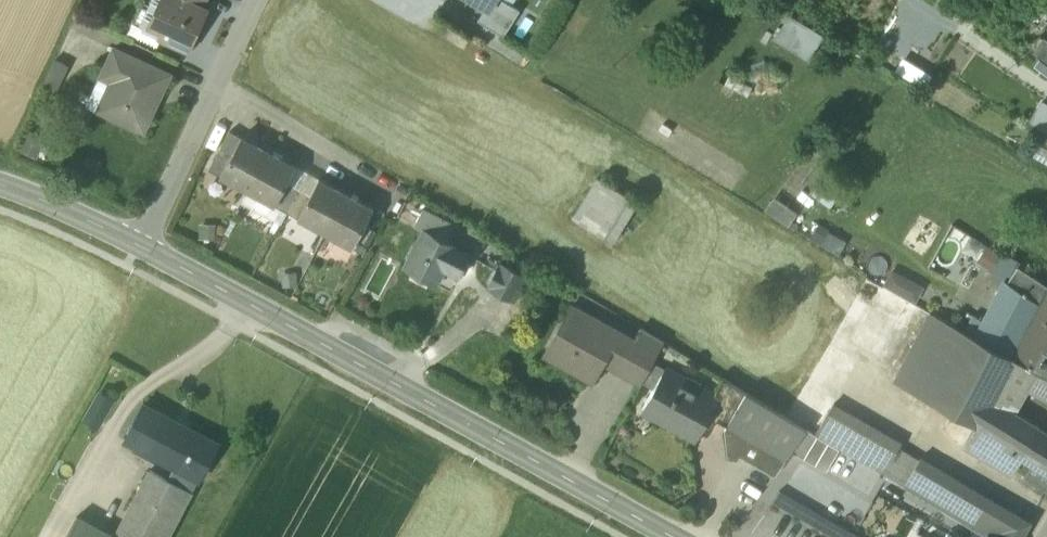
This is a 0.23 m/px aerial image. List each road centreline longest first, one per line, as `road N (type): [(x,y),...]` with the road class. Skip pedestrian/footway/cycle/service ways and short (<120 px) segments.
road 1 (secondary): [(670,536),(140,245)]
road 2 (residential): [(256,0),(140,245)]
road 3 (secondary): [(140,245),(0,183)]

